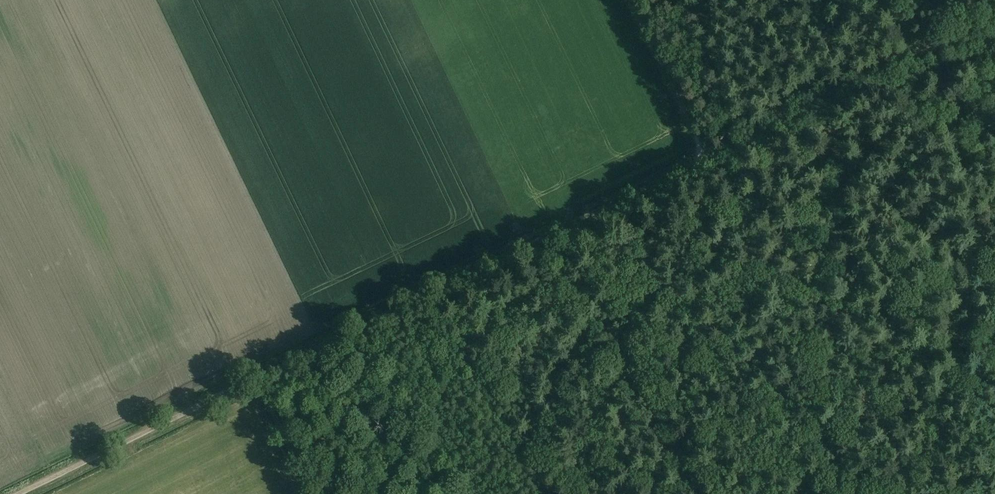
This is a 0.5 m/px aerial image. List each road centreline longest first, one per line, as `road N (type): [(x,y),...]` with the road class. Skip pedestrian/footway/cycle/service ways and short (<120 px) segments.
road 1 (track): [(254,380),(994,20)]
road 2 (unclassified): [(19,493),(254,380)]
road 3 (track): [(565,493),(449,285)]
road 4 (track): [(701,163),(623,0)]

